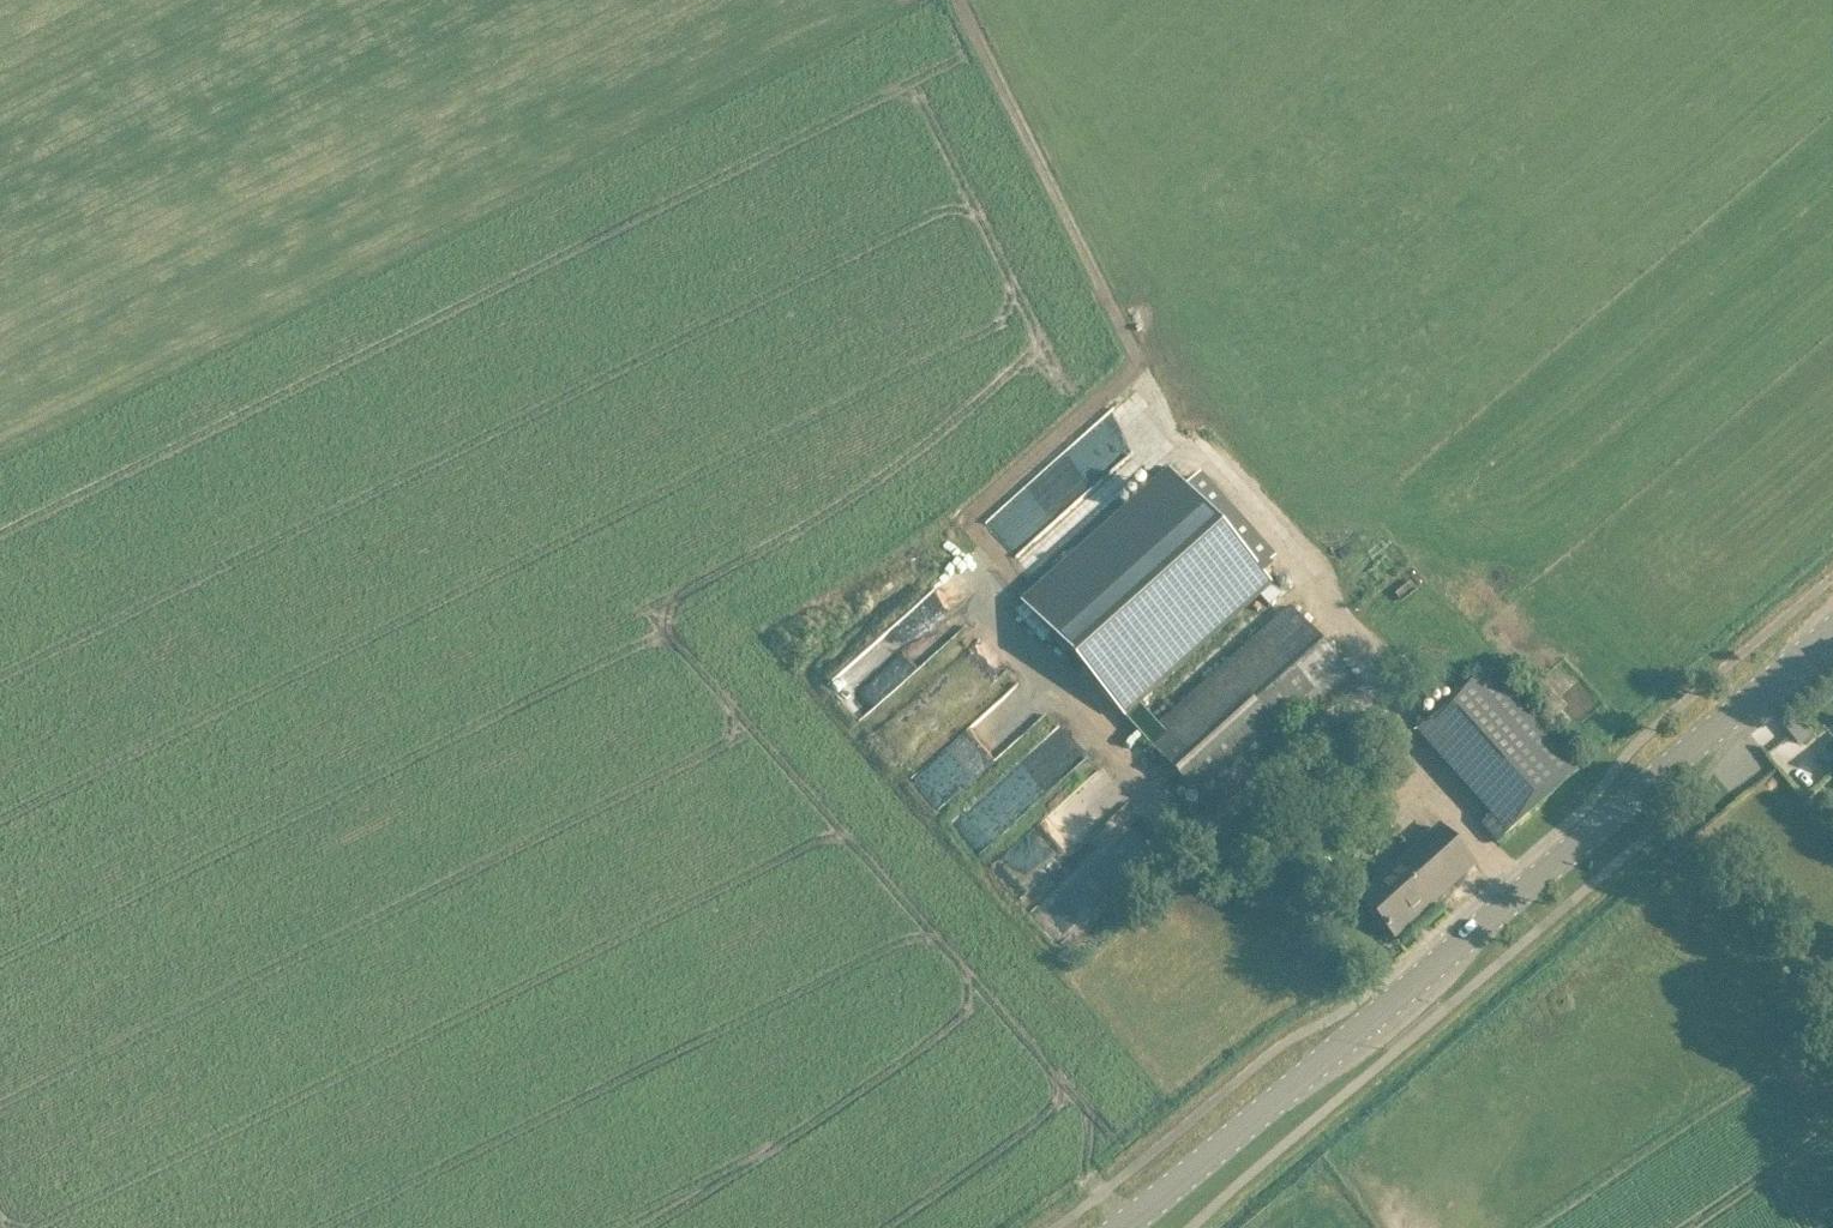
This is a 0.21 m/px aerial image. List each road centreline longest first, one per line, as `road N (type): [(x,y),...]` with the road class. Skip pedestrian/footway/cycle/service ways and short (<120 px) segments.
road 1 (tertiary): [(1123,1227),(1832,630)]

